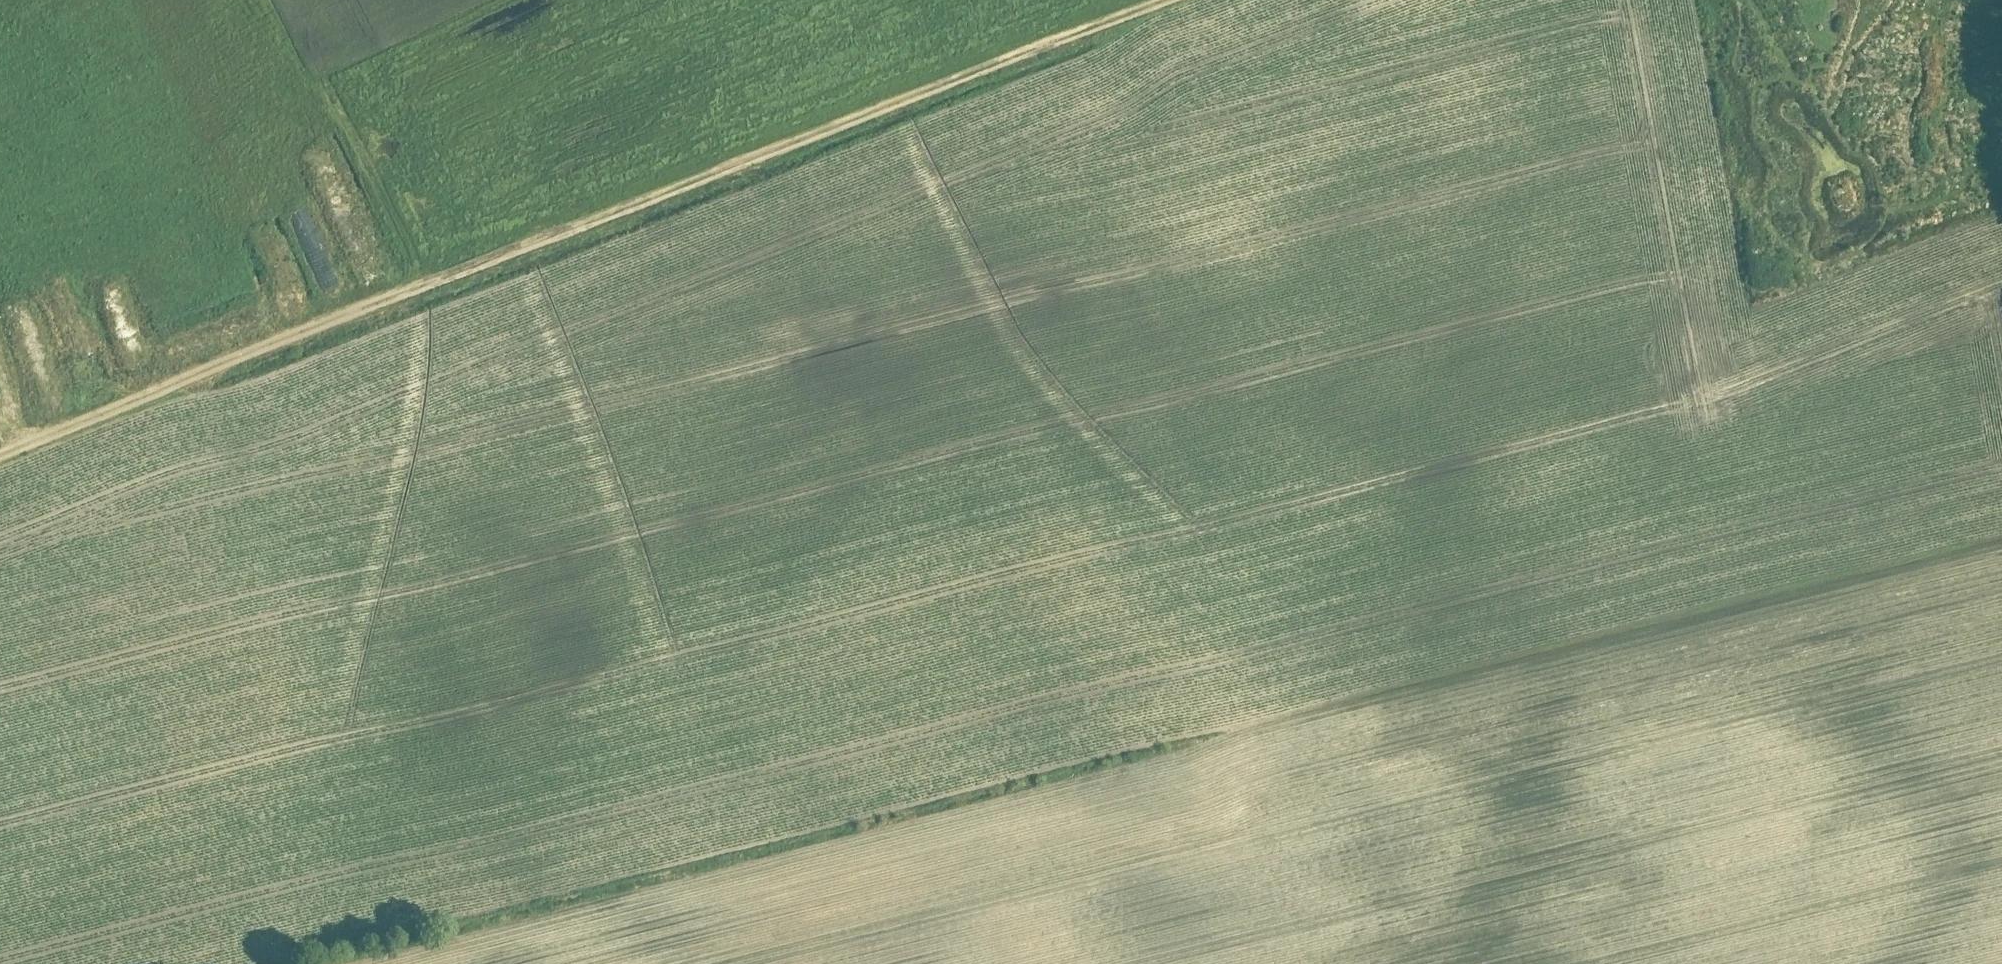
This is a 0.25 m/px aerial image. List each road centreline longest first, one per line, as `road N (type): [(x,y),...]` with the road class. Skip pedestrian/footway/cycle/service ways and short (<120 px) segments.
road 1 (track): [(1189,0),(0,461)]

